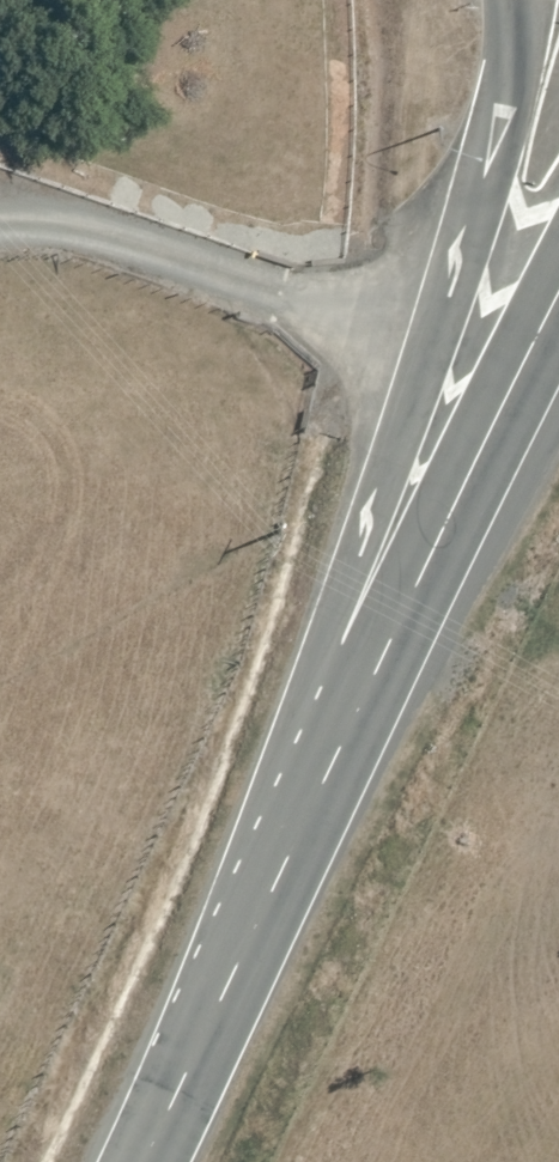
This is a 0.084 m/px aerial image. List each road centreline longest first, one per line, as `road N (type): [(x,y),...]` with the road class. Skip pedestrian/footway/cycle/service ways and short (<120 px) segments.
road 1 (unclassified): [(227,997),(306,694),(486,186),(512,76),(516,0)]
road 2 (secondary): [(227,997),(558,329)]
road 3 (secondary): [(146,1161),(227,997)]

